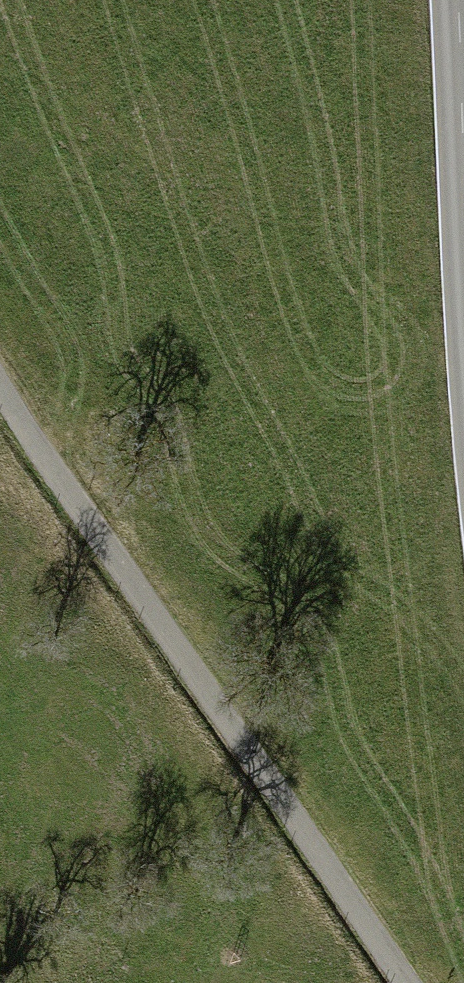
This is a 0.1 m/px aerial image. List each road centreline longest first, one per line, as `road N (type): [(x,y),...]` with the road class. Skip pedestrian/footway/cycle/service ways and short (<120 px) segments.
road 1 (track): [(401,982),(0,394)]
road 2 (tertiary): [(463,249),(457,0)]

